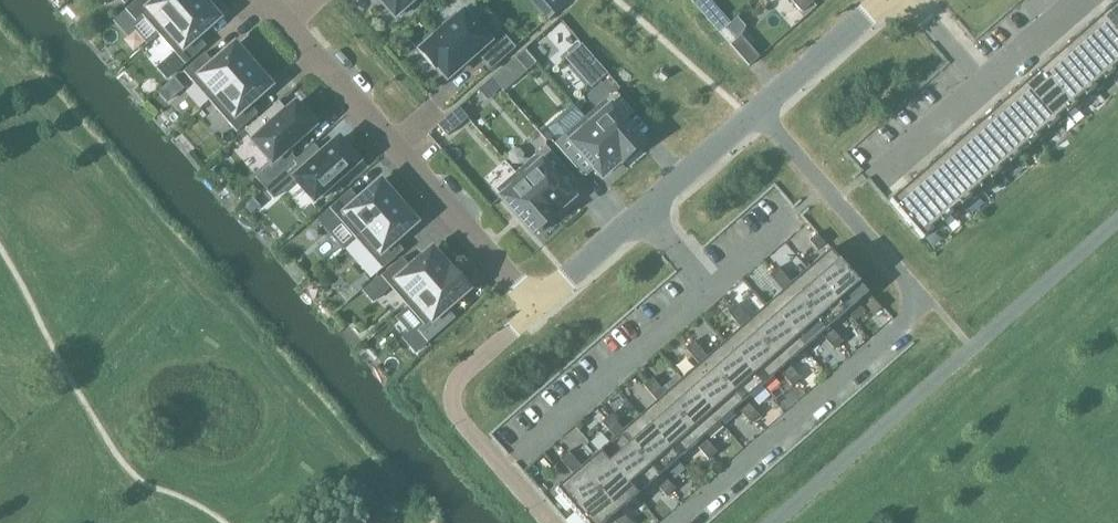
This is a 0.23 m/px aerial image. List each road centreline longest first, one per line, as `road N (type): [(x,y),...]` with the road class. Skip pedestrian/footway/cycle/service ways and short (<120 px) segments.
road 1 (residential): [(265,0),(541,310)]
road 2 (residential): [(893,0),(645,218)]
road 3 (residential): [(645,218),(541,310)]

